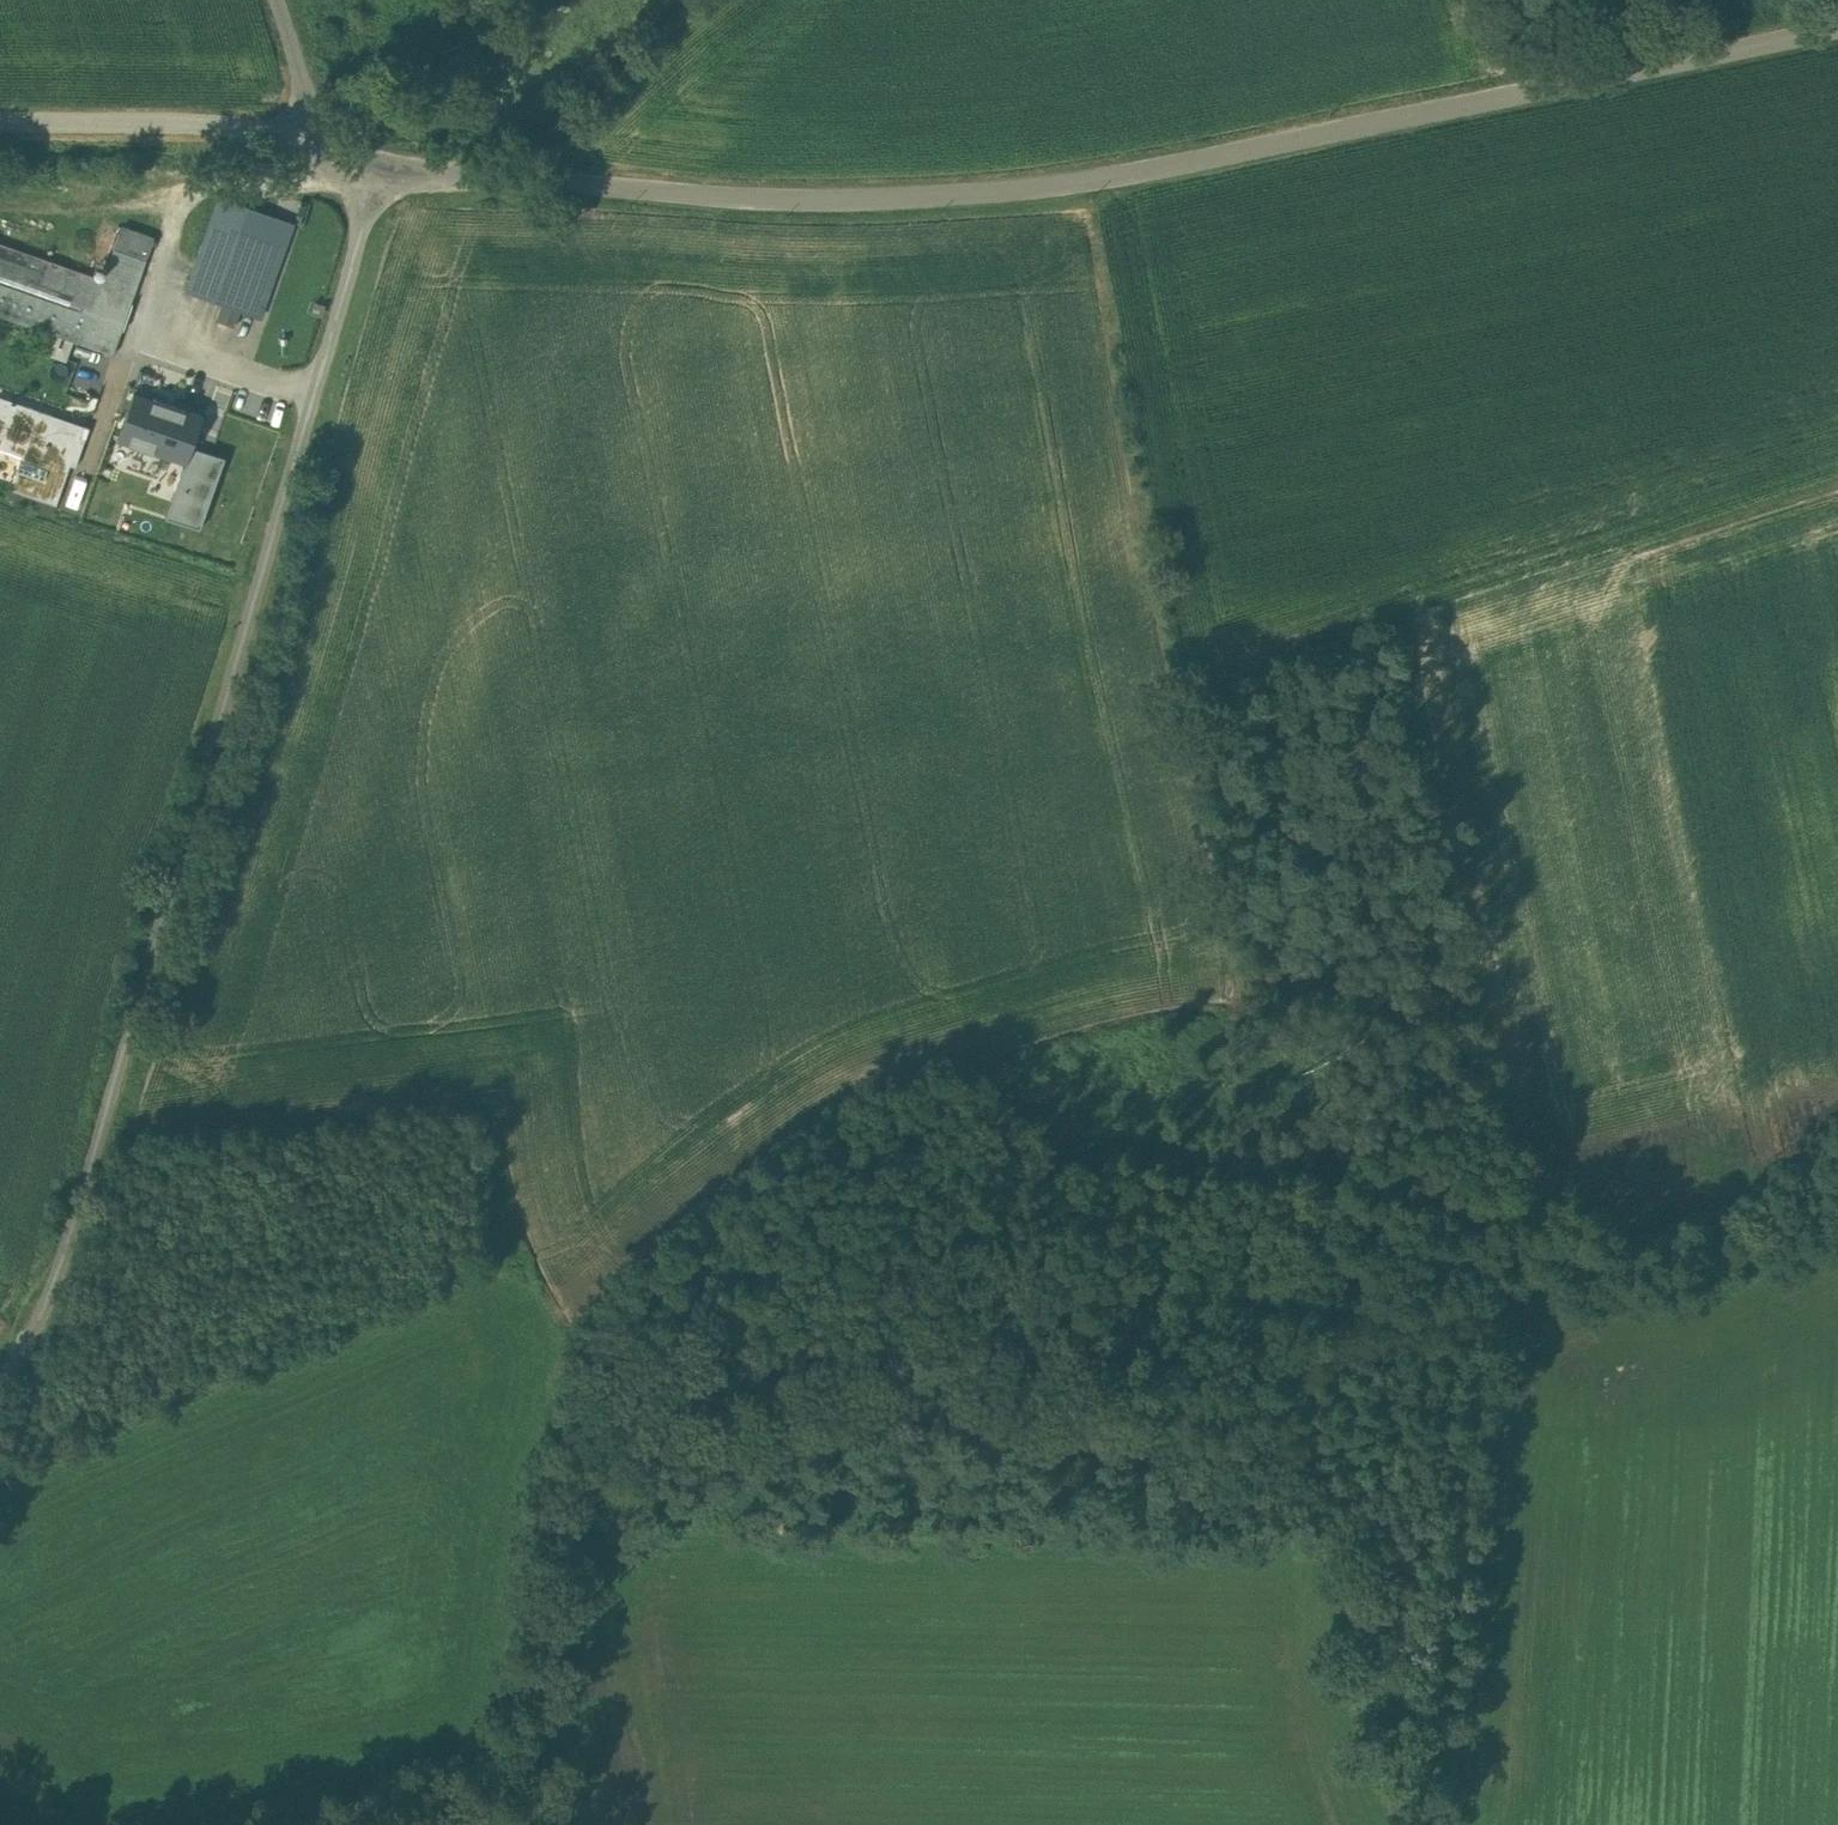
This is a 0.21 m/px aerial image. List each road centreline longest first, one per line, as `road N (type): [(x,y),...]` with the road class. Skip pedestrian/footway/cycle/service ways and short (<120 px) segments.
road 1 (unclassified): [(1837,19),(1223,153),(939,194),(747,197),(391,170)]
road 2 (unclassified): [(0,1380),(57,1272),(350,277),(391,170)]
road 3 (unclassified): [(0,118),(205,123),(319,138)]
road 4 (unclassified): [(319,138),(278,0)]

